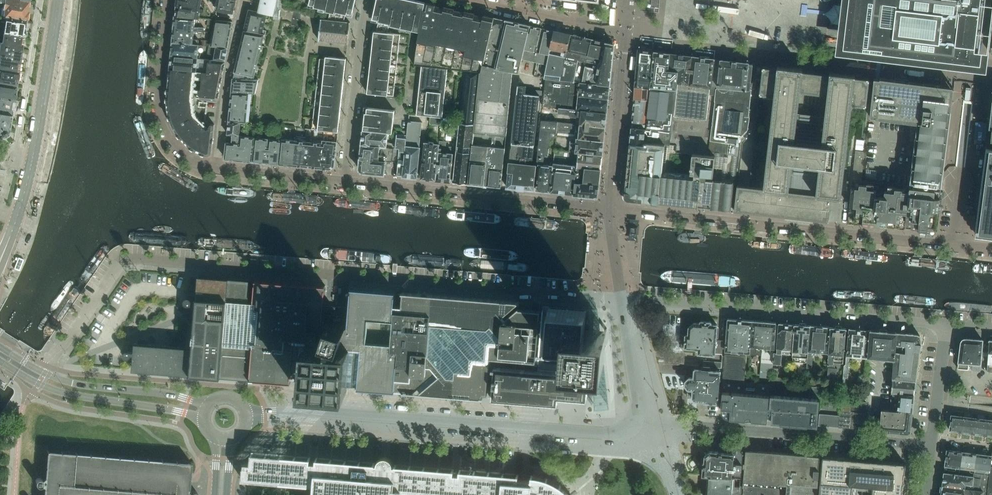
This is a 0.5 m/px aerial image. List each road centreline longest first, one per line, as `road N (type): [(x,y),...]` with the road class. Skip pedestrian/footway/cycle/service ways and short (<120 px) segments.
road 1 (residential): [(543,291),(133,259)]
road 2 (tertiary): [(247,415),(310,411),(602,433),(632,424)]
road 3 (unclassified): [(953,243),(611,207)]
road 4 (residential): [(621,298),(947,324)]
road 5 (residential): [(632,424),(931,445)]
road 6 (unclassified): [(611,207),(345,179)]
road 7 (secondary): [(0,361),(65,394),(180,411),(205,423)]
road 8 (unclassified): [(217,166),(186,154),(161,118),(167,0)]
road 9 (unclassified): [(991,60),(973,172),(961,176),(953,243)]
road 10 (residential): [(345,179),(368,0)]
road 11 (tertiary): [(611,207),(627,30)]
road 12 (secondary): [(212,404),(45,373)]
road 13 (residential): [(217,166),(243,0)]
road 14 (secondary): [(32,163),(59,0)]
road 15 (unclassified): [(474,0),(627,30)]
road 16 (unclassified): [(133,259),(119,263),(48,366)]
road 17 (unclassified): [(345,179),(217,166)]
road 18 (tertiary): [(621,298),(638,404),(632,424)]
road 19 (residential): [(931,445),(947,324)]

